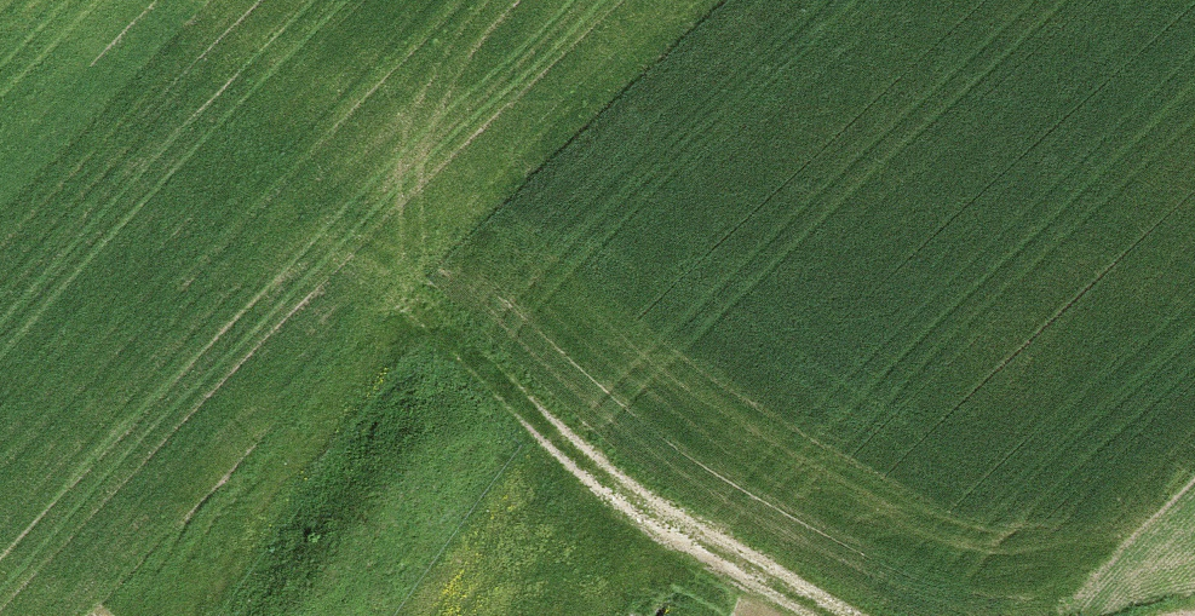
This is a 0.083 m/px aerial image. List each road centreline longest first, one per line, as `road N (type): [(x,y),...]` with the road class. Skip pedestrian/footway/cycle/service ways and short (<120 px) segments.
road 1 (track): [(702,552),(625,490),(550,515),(461,615)]
road 2 (track): [(625,490),(547,409),(424,314)]
road 3 (track): [(702,552),(835,615)]

